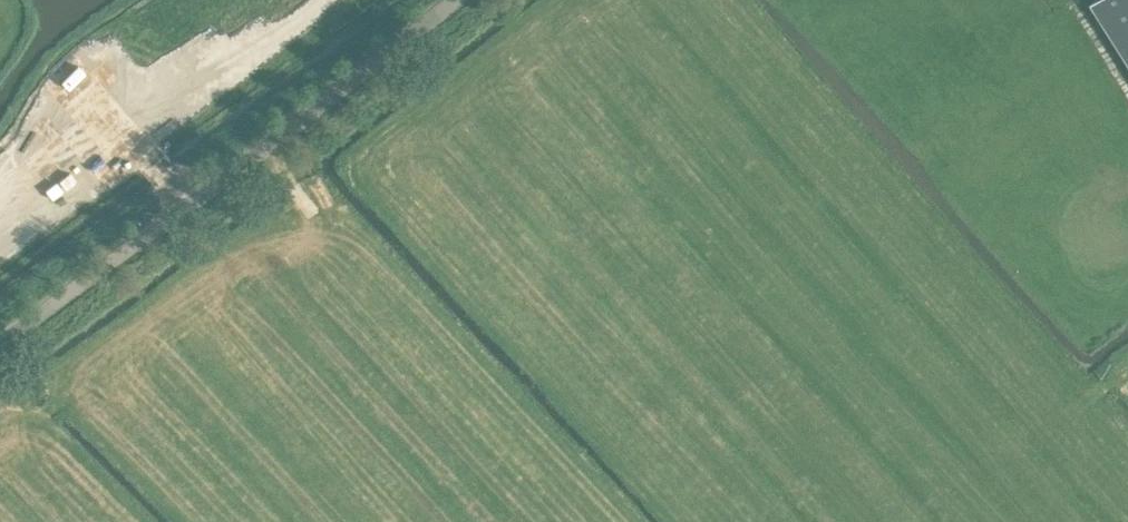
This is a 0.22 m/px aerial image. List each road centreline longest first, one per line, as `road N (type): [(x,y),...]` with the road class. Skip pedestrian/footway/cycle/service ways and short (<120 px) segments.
road 1 (unclassified): [(0,344),(462,0)]

